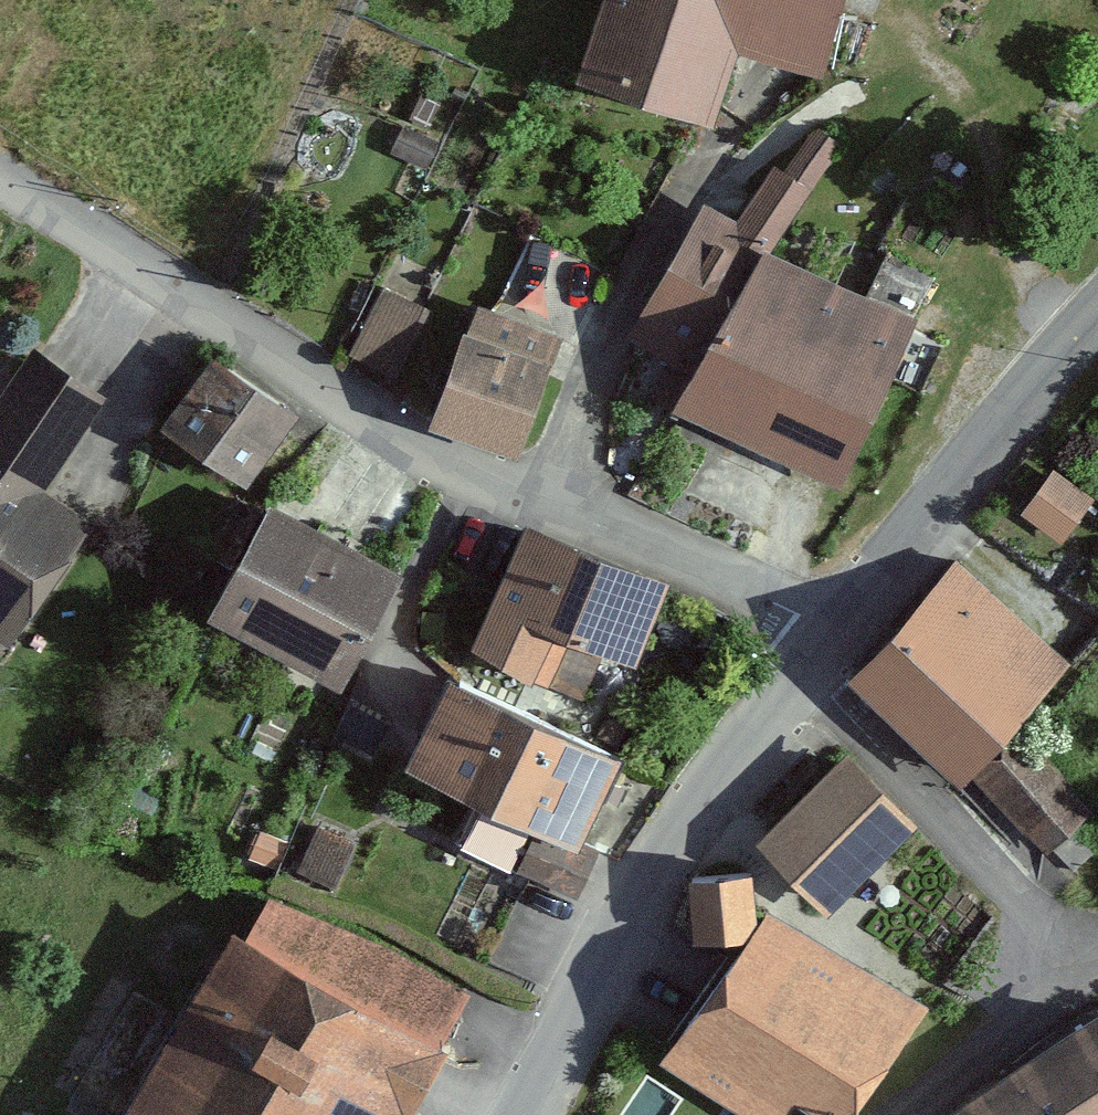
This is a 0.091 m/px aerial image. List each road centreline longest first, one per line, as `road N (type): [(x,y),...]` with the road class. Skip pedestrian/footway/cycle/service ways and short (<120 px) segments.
road 1 (unclassified): [(839,634),(753,589),(431,454),(0,178)]
road 2 (tertiary): [(543,1114),(698,820),(839,634)]
road 3 (tertiary): [(839,634),(1097,328)]

